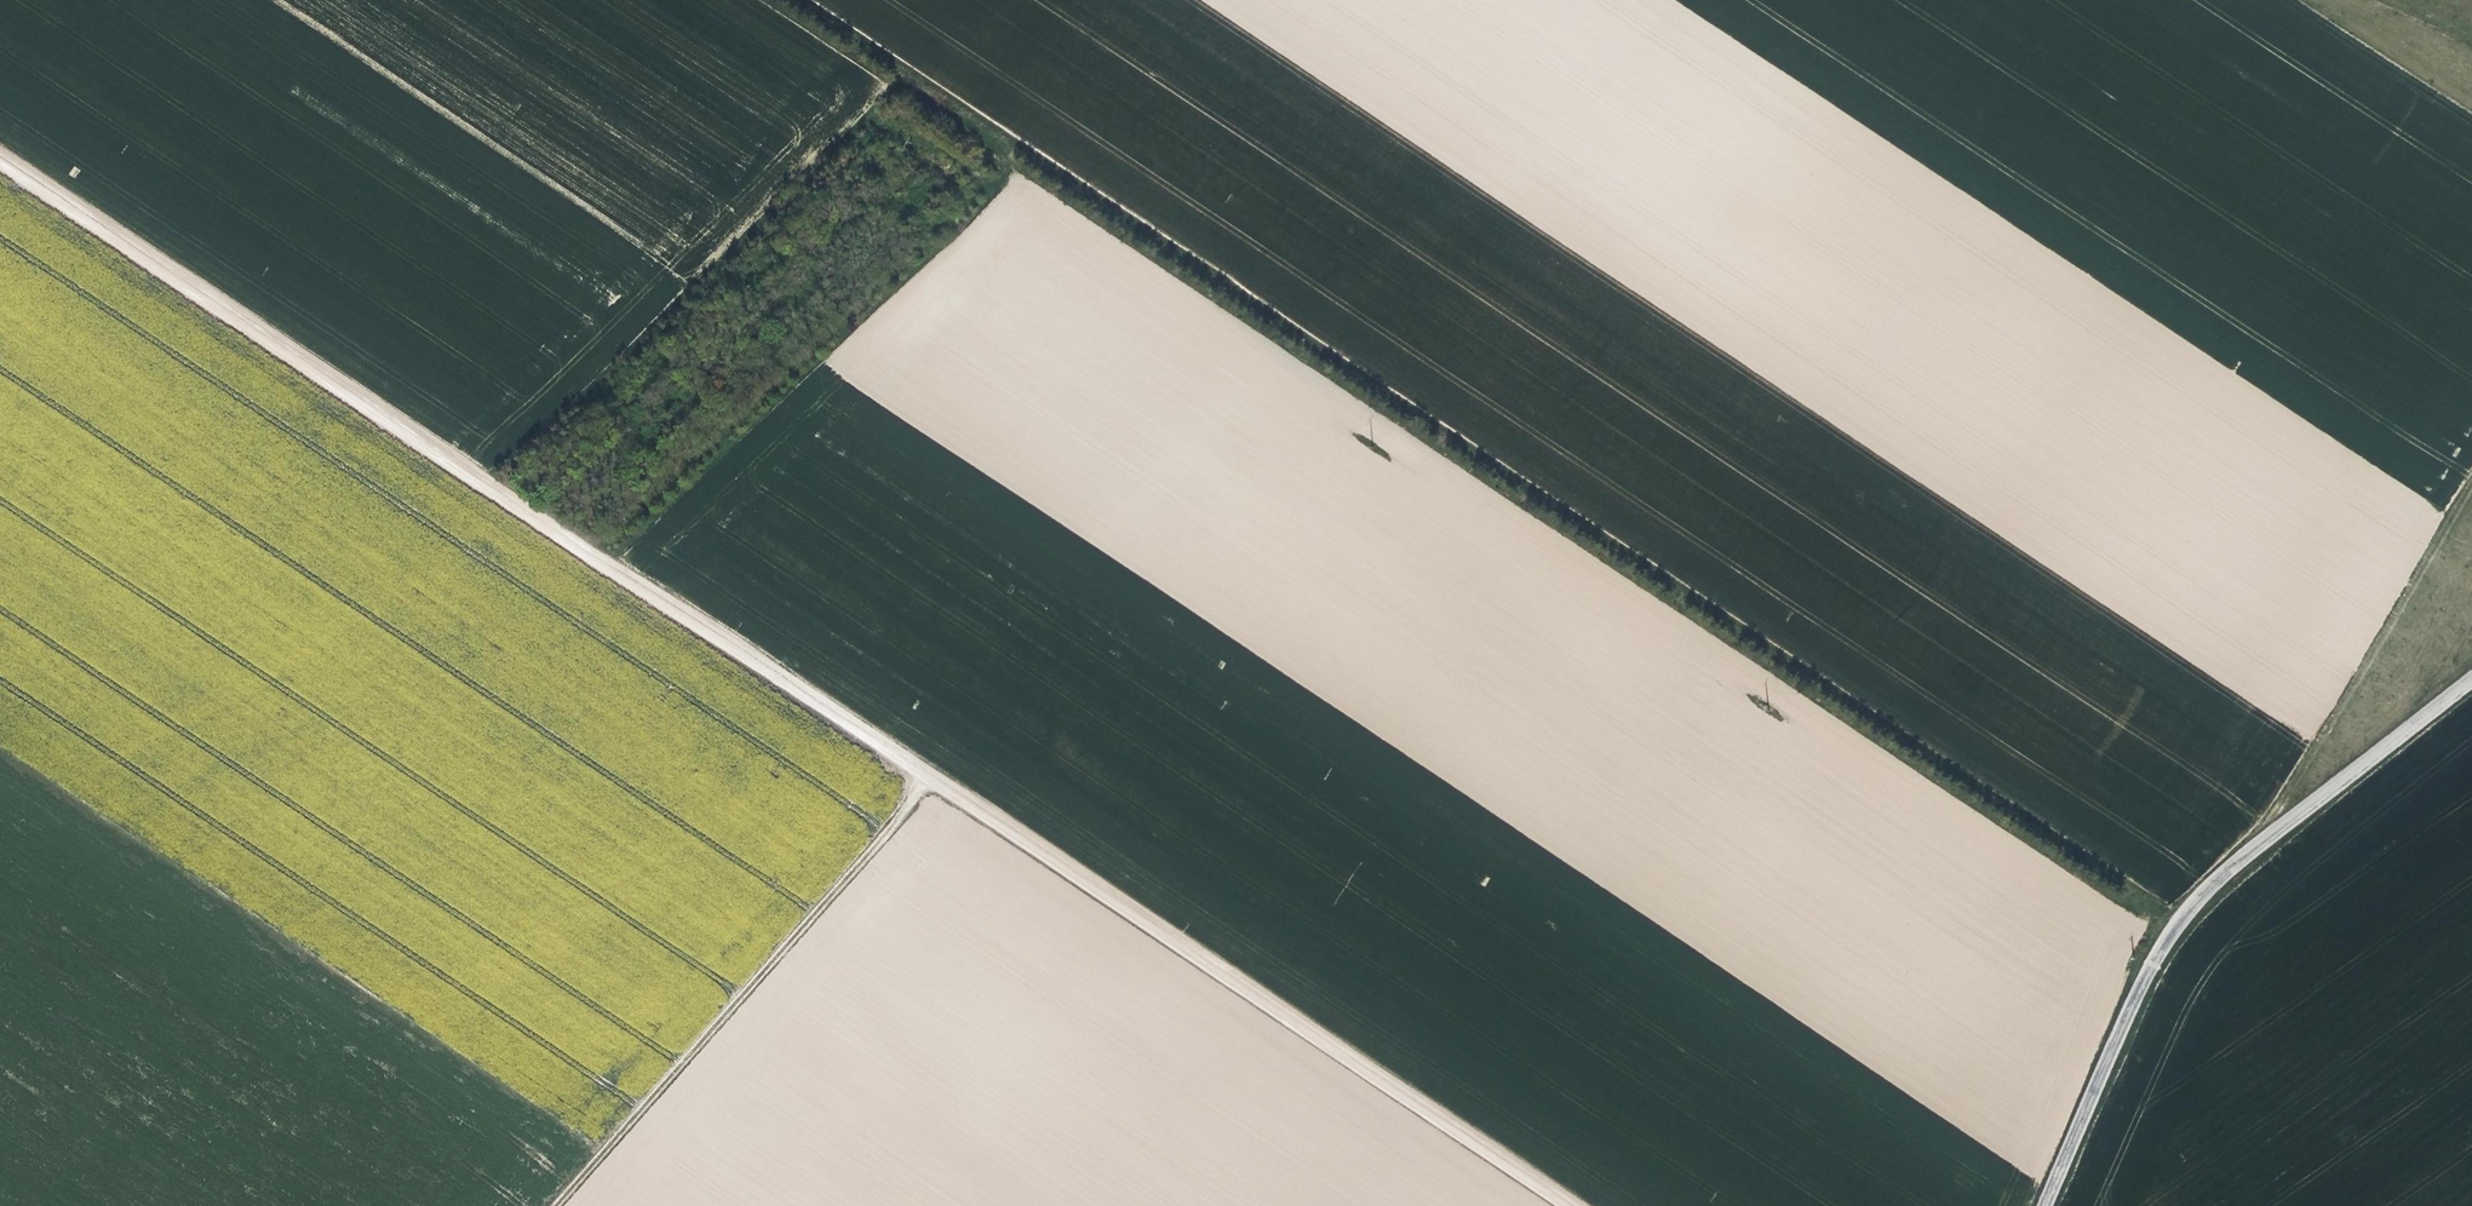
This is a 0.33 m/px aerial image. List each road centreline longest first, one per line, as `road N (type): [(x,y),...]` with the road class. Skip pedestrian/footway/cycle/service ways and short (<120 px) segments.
road 1 (track): [(1569,1205),(0,157)]
road 2 (tertiary): [(2045,1205),(2165,934),(2272,829),(2471,677)]
road 3 (track): [(550,1205),(923,775)]
road 4 (track): [(2471,482),(2254,845)]

